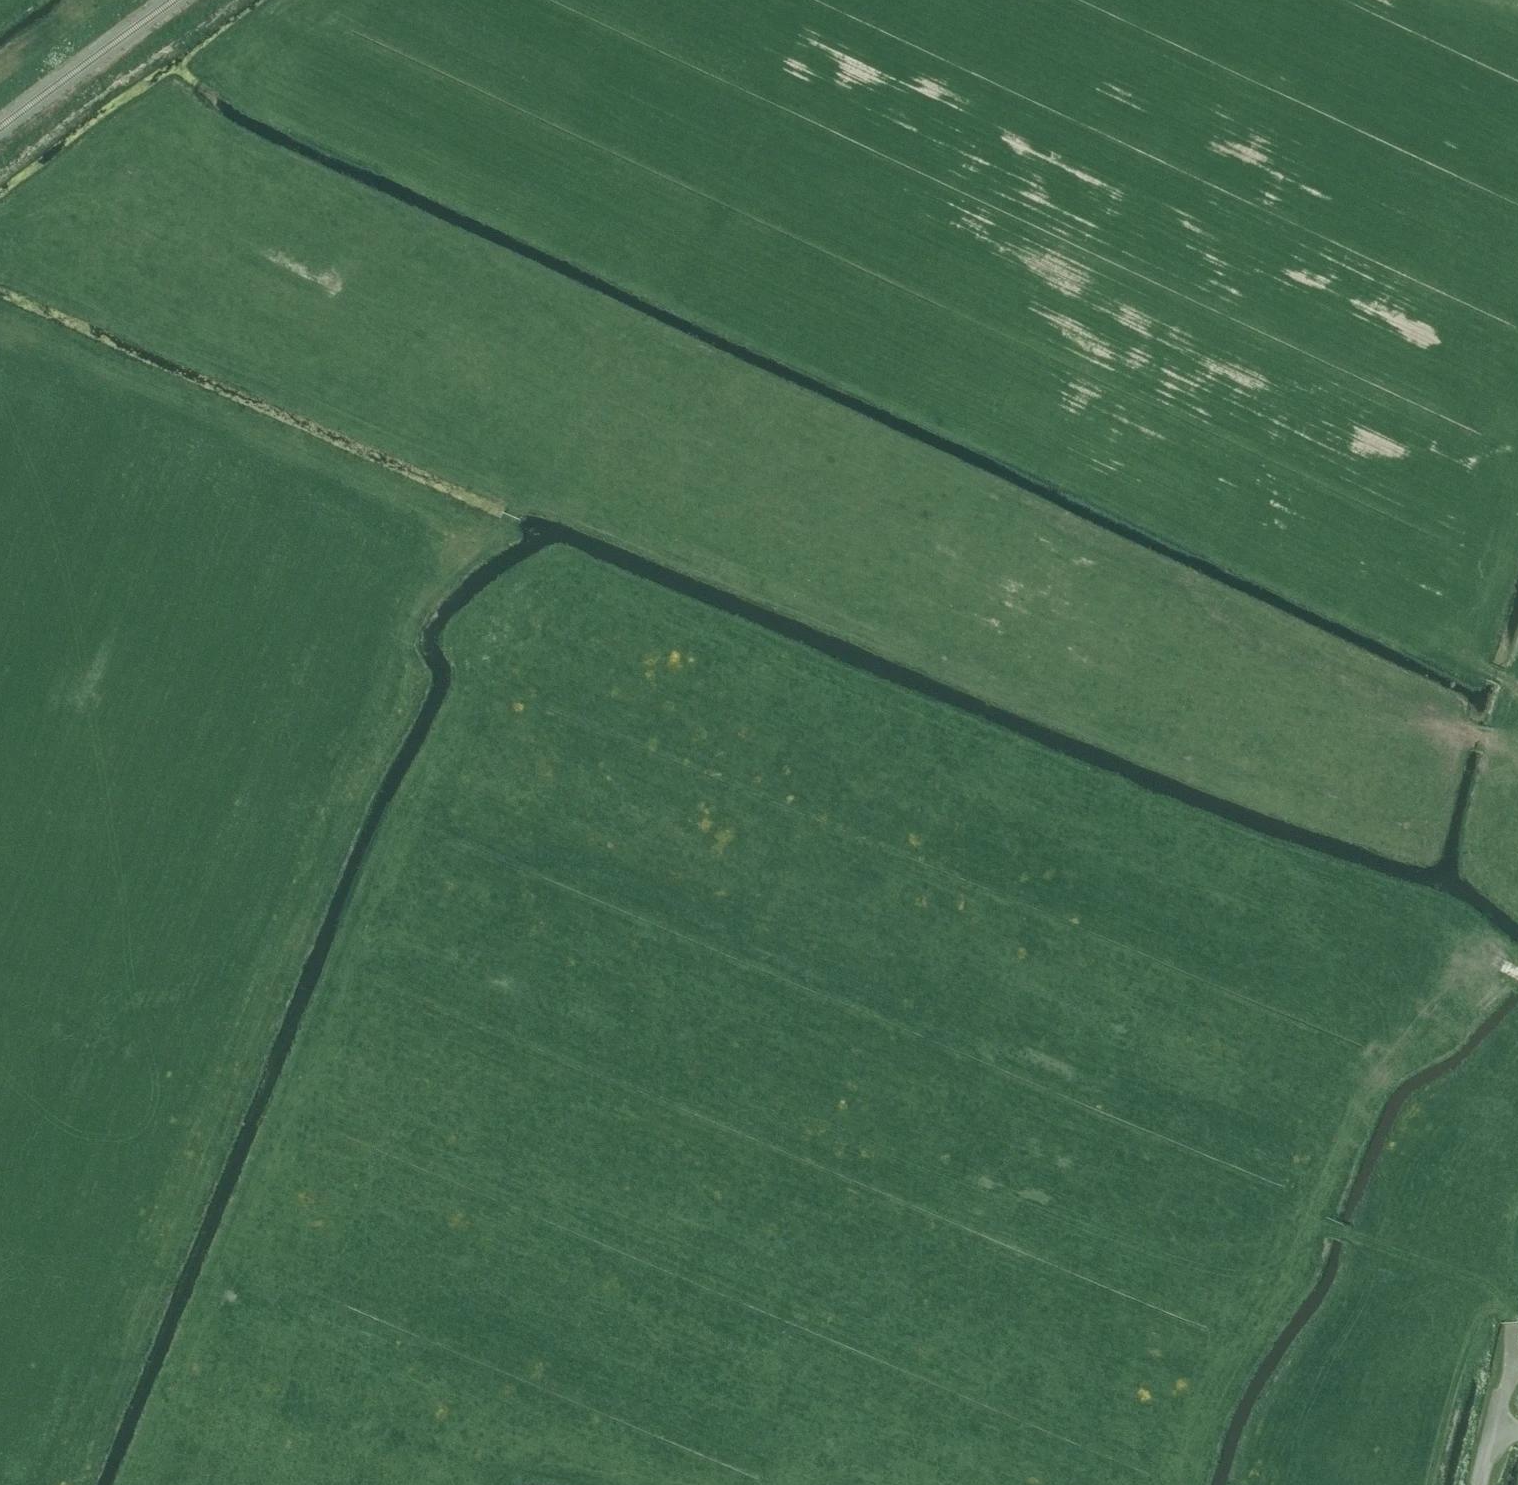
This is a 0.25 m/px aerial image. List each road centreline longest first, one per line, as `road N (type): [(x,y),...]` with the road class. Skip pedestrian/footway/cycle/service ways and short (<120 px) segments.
road 1 (unclassified): [(1480,1484),(1509,1372),(1510,1324)]

